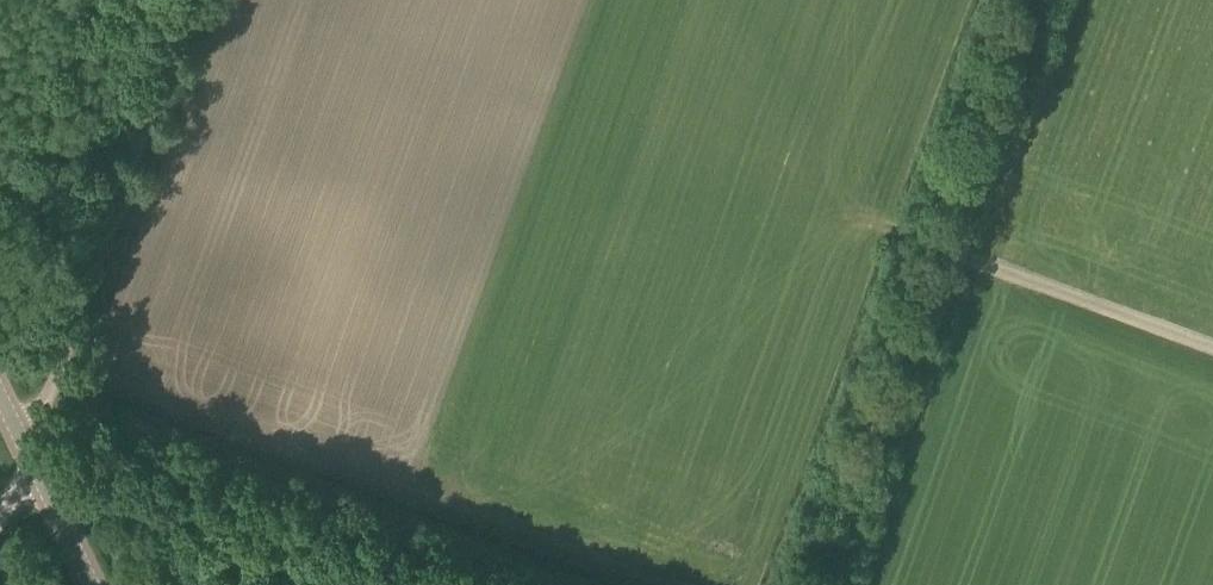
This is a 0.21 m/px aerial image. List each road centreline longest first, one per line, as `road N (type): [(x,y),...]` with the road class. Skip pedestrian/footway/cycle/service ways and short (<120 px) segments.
road 1 (track): [(13,419),(44,401),(57,381),(199,0)]
road 2 (secondary): [(93,584),(0,393)]

